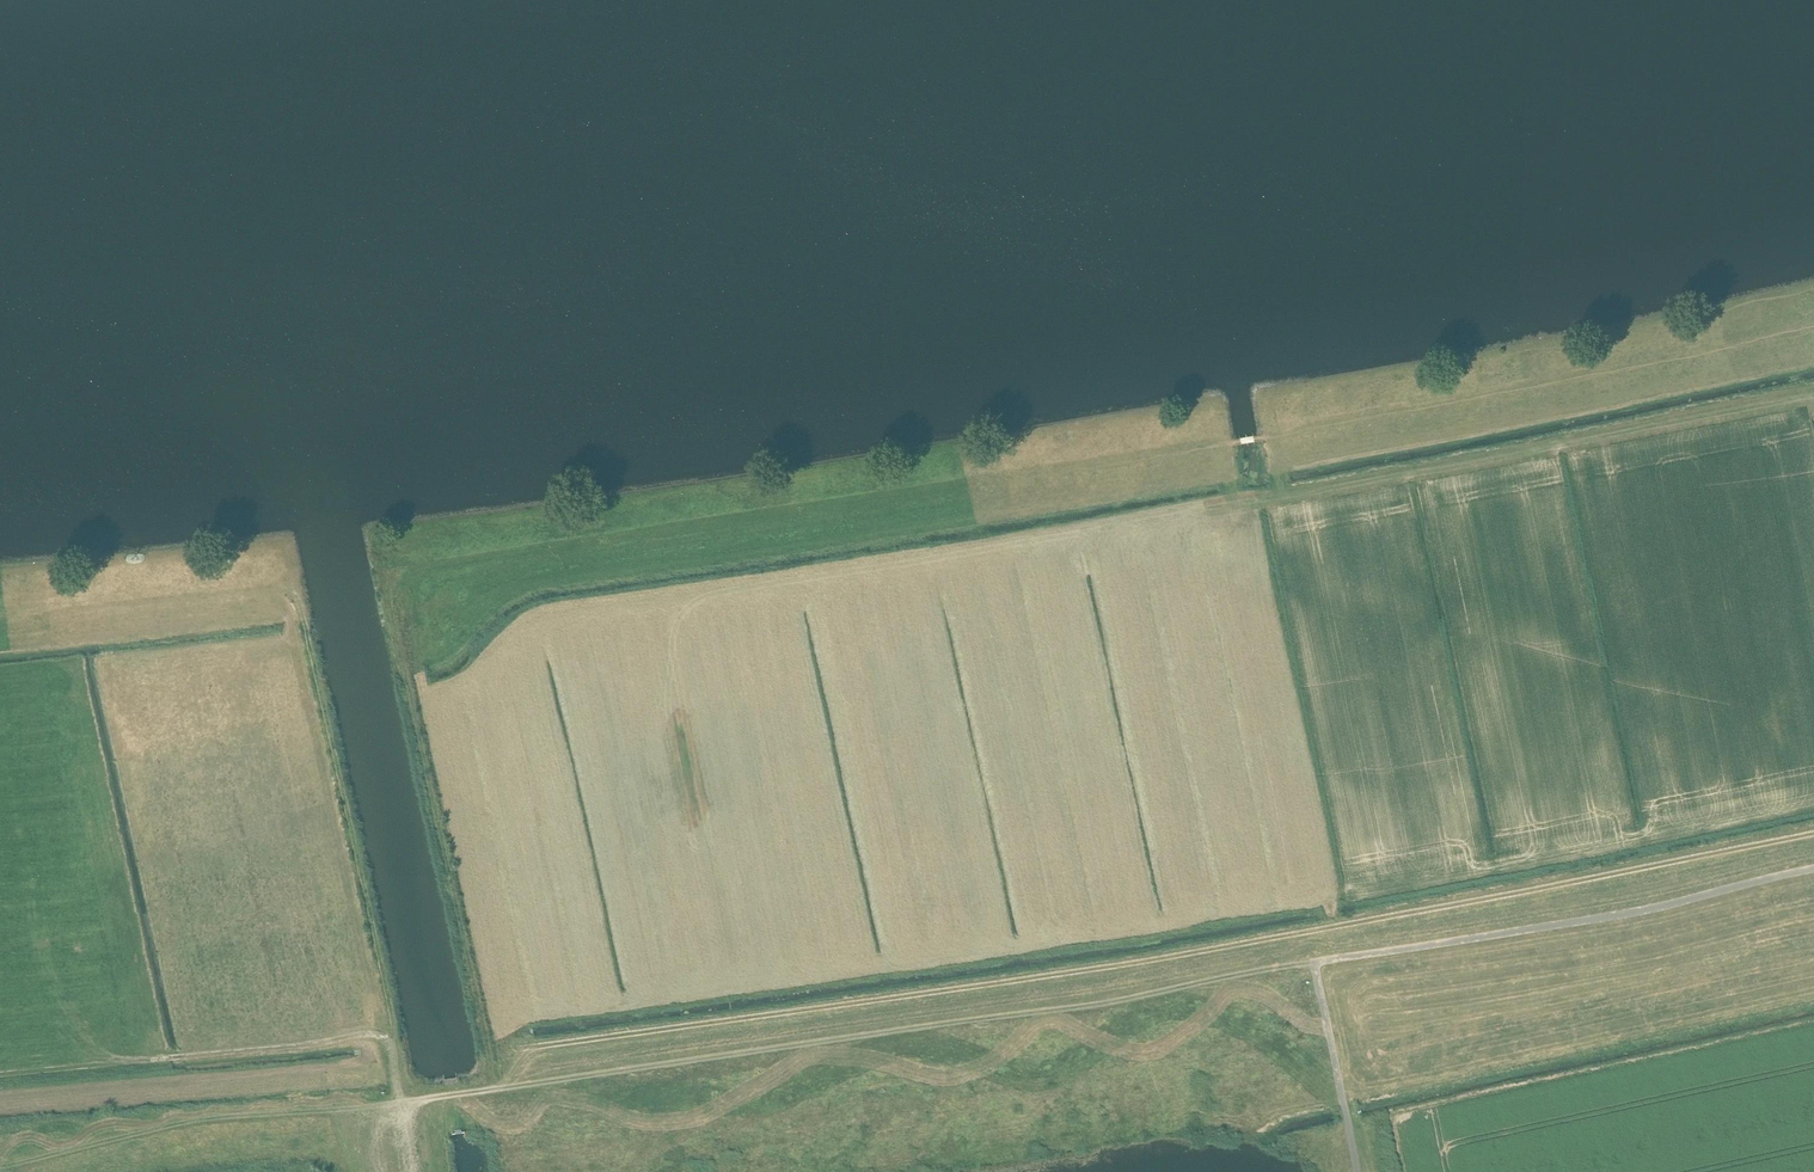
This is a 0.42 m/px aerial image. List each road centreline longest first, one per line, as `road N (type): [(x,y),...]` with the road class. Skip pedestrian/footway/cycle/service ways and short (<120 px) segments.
road 1 (track): [(18,1171),(43,1157),(186,1122),(489,1093),(1315,963)]

